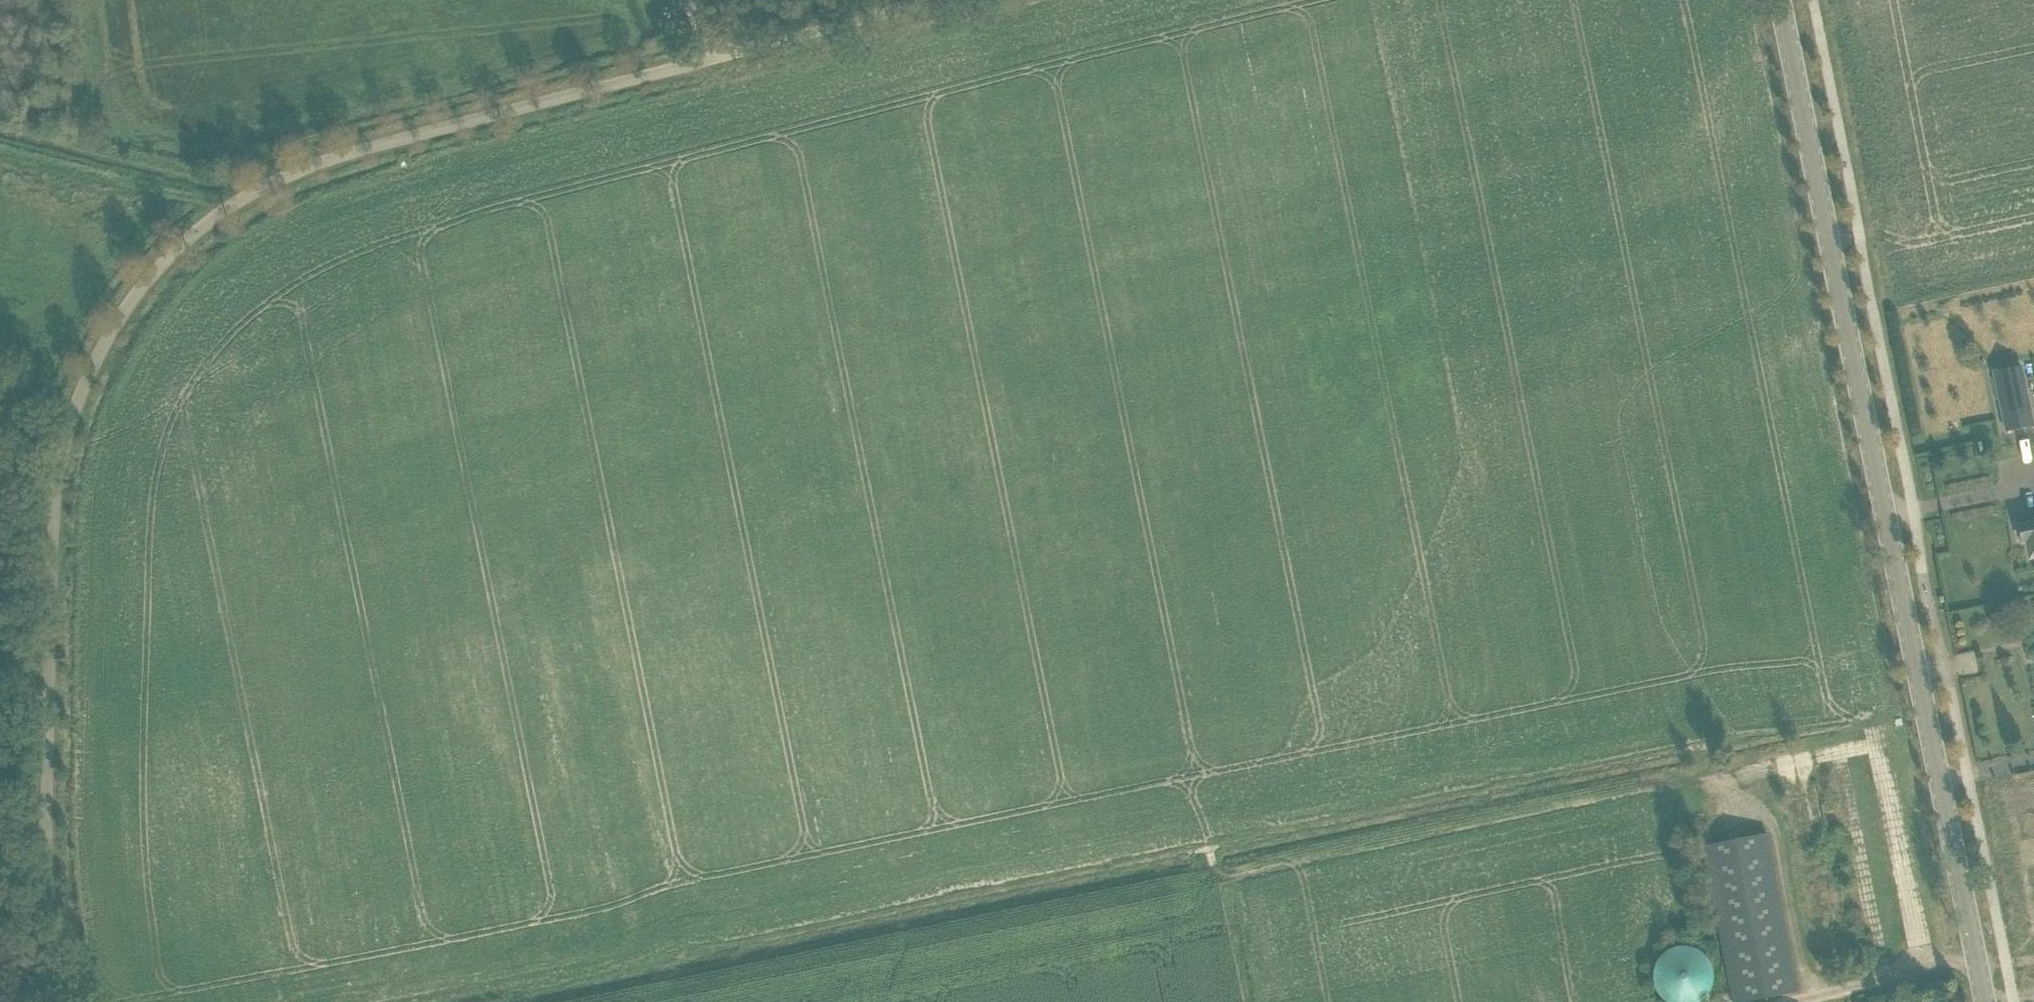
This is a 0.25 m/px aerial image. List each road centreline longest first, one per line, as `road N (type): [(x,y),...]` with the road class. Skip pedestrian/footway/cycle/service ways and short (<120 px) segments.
road 1 (unclassified): [(66,1001),(58,902),(67,479),(98,359),(196,230),(285,164),(948,0)]
road 2 (tertiary): [(1983,1001),(1780,0)]

